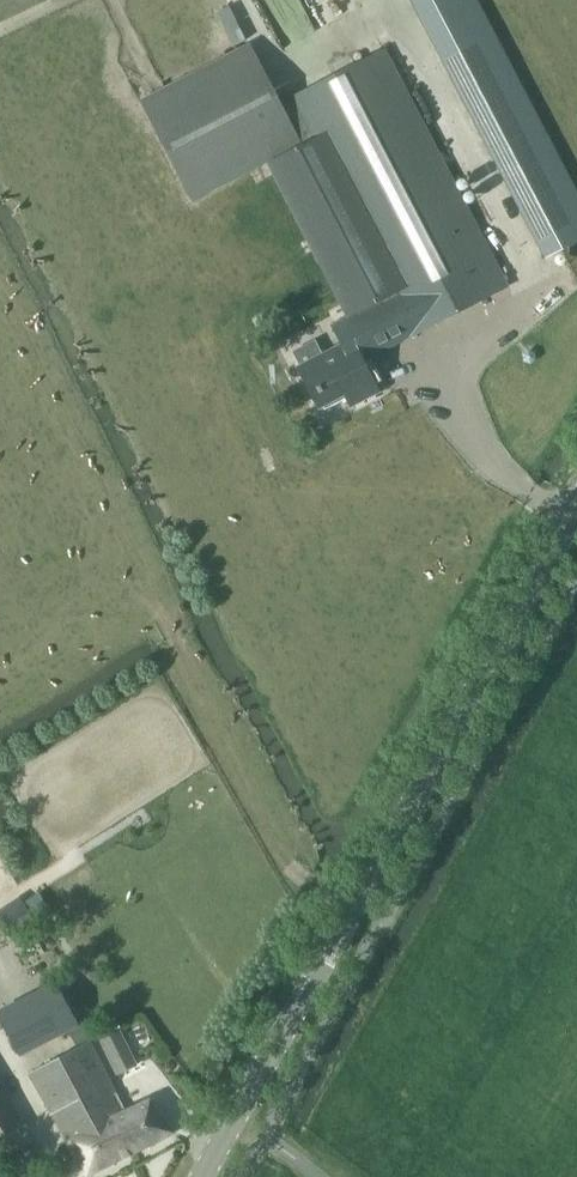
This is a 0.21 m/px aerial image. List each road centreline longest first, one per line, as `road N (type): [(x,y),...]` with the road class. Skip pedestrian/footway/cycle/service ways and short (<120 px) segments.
road 1 (tertiary): [(205,1176),(576,506)]
road 2 (track): [(535,293),(386,18),(281,70),(242,0)]

